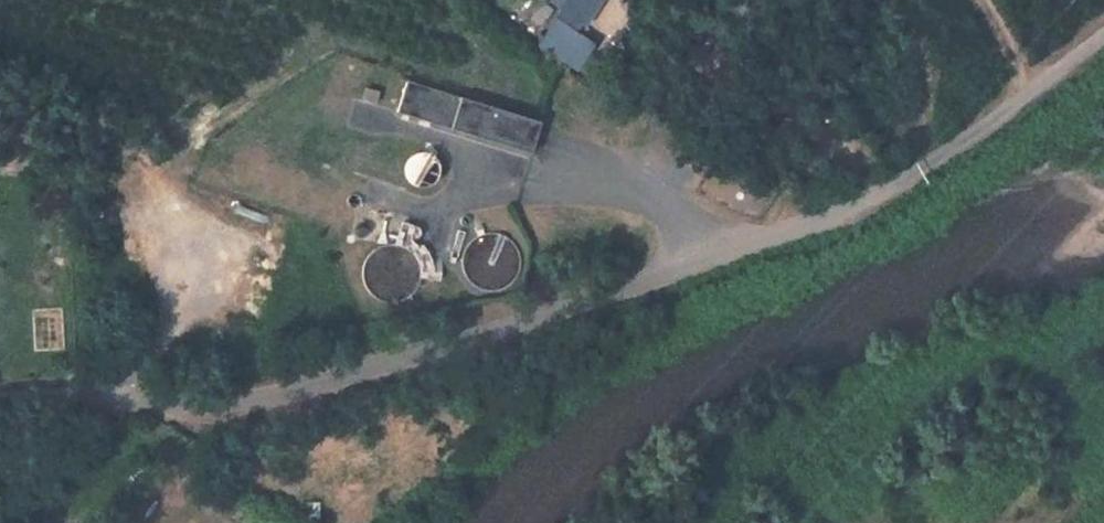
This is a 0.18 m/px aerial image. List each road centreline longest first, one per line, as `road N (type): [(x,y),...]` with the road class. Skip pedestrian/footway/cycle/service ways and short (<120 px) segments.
road 1 (unclassified): [(0,401),(116,393),(191,409),(235,406),(298,394),(600,296),(848,212),(929,164),(1103,34)]

